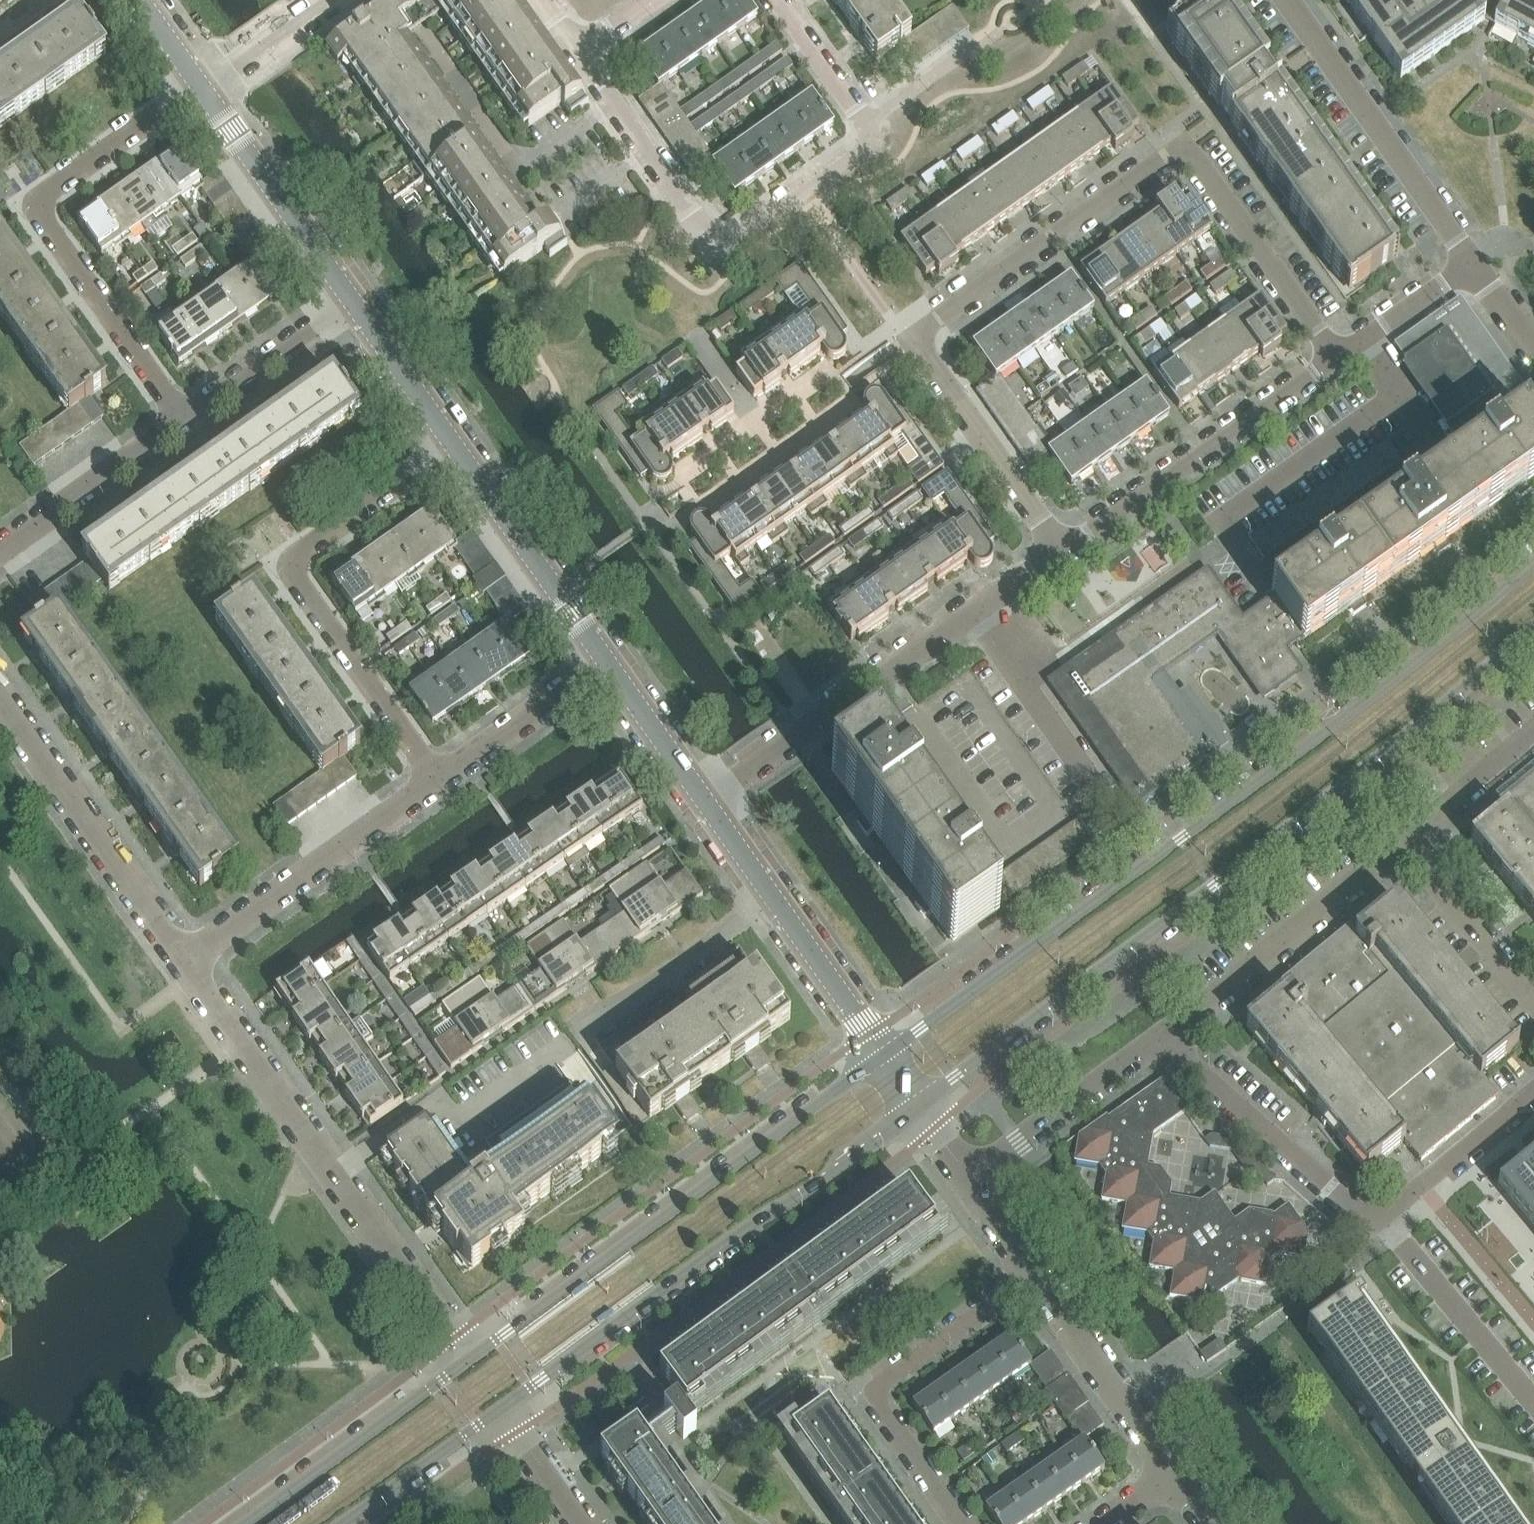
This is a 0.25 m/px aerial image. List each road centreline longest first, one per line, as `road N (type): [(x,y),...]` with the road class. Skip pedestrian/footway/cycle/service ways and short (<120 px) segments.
road 1 (secondary): [(1533,562),(1394,679),(885,1057)]
road 2 (secondary): [(917,1108),(1215,886),(1533,633)]
road 3 (residential): [(1337,361),(1184,145),(912,338)]
road 4 (secondary): [(885,1057),(467,1361)]
road 5 (secondary): [(506,1408),(917,1108)]
road 6 (residential): [(1533,1092),(1371,1228),(1158,1041)]
road 7 (residential): [(467,1361),(183,960)]
road 8 (residential): [(182,420),(30,204),(205,92)]
road 9 (residential): [(437,781),(285,564),(455,447)]
road 10 (residential): [(705,801),(1061,552)]
road 11 (residential): [(776,0),(866,127),(866,146),(720,247),(678,196)]
road 12 (residential): [(963,1523),(868,1391),(1036,1275)]
road 13 (residential): [(1061,552),(1337,361)]
road 14 (residential): [(1472,264),(1287,0)]
road 15 (residential): [(183,960),(0,701)]
road 16 (residential): [(1158,1041),(1404,843)]
road 17 (residential): [(705,801),(885,1057)]
road 18 (residential): [(183,960),(437,781)]
road 19 (secondary): [(467,1361),(245,1523)]
road 20 (residential): [(455,447),(606,661)]
road 21 (residential): [(1061,552),(912,338)]
road 22 (residential): [(205,92),(353,304)]
road 23 (residential): [(1036,1275),(1174,1473)]
road 24 (residential): [(970,1182),(1158,1041)]
road 25 (residential): [(0,552),(182,420)]
road 26 (residential): [(437,781),(606,661)]
road 27 (residential): [(182,420),(353,304)]
road 28 (residential): [(1533,1000),(1404,843)]
road 29 (secondary): [(347,1523),(506,1408)]
road 30 (residential): [(353,304),(455,447)]
road 31 (residential): [(606,661),(705,801)]
road 32 (residential): [(1404,843),(1533,733)]
road 33 (residential): [(1337,361),(1472,264)]
road 34 (residential): [(205,92),(332,0)]
road 35 (residential): [(585,1523),(506,1408)]

